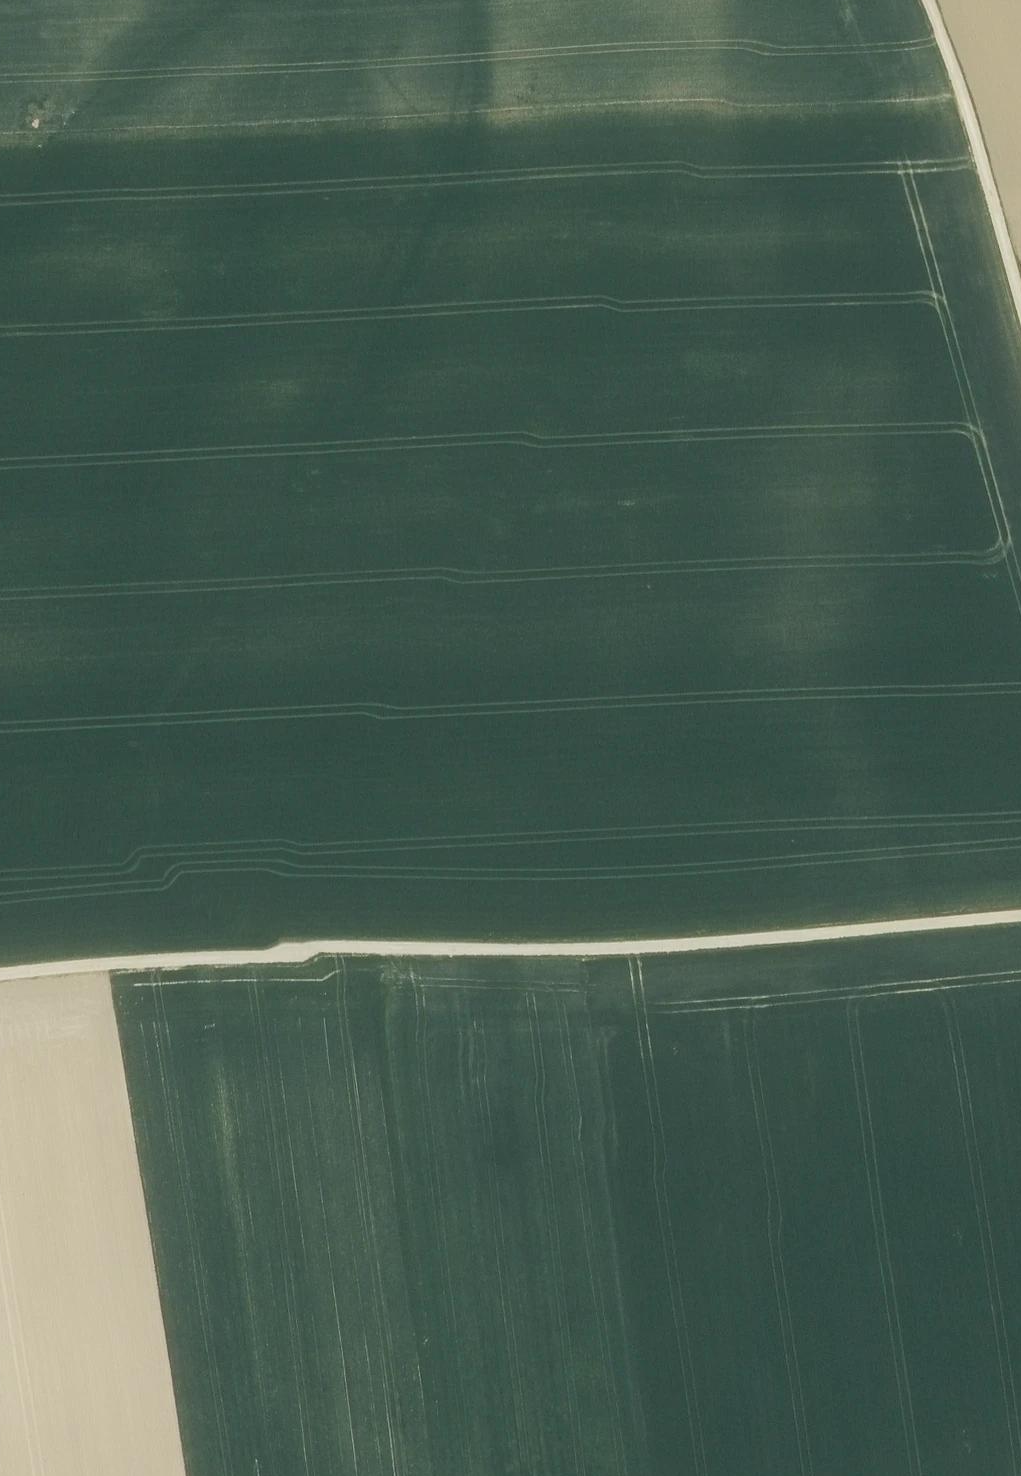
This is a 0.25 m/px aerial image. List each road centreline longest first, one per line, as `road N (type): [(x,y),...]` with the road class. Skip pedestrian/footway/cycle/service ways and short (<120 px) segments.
road 1 (unclassified): [(1020,926),(655,959),(240,959),(0,975)]
road 2 (unclassified): [(924,0),(963,99),(1020,311)]

